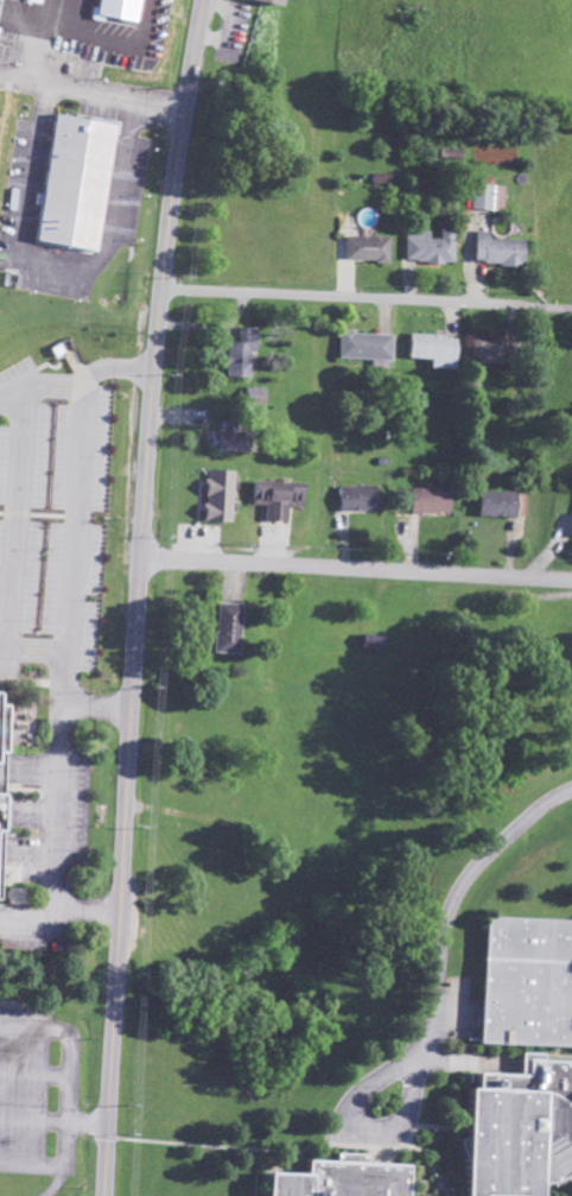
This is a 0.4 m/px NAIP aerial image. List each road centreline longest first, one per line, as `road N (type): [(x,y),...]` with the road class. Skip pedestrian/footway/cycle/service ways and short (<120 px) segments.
road 1 (secondary): [(105,1195),(152,391),(204,0)]
road 2 (residential): [(140,562),(571,583)]
road 3 (residential): [(522,308),(161,291)]
road 4 (residential): [(0,556),(140,562)]

